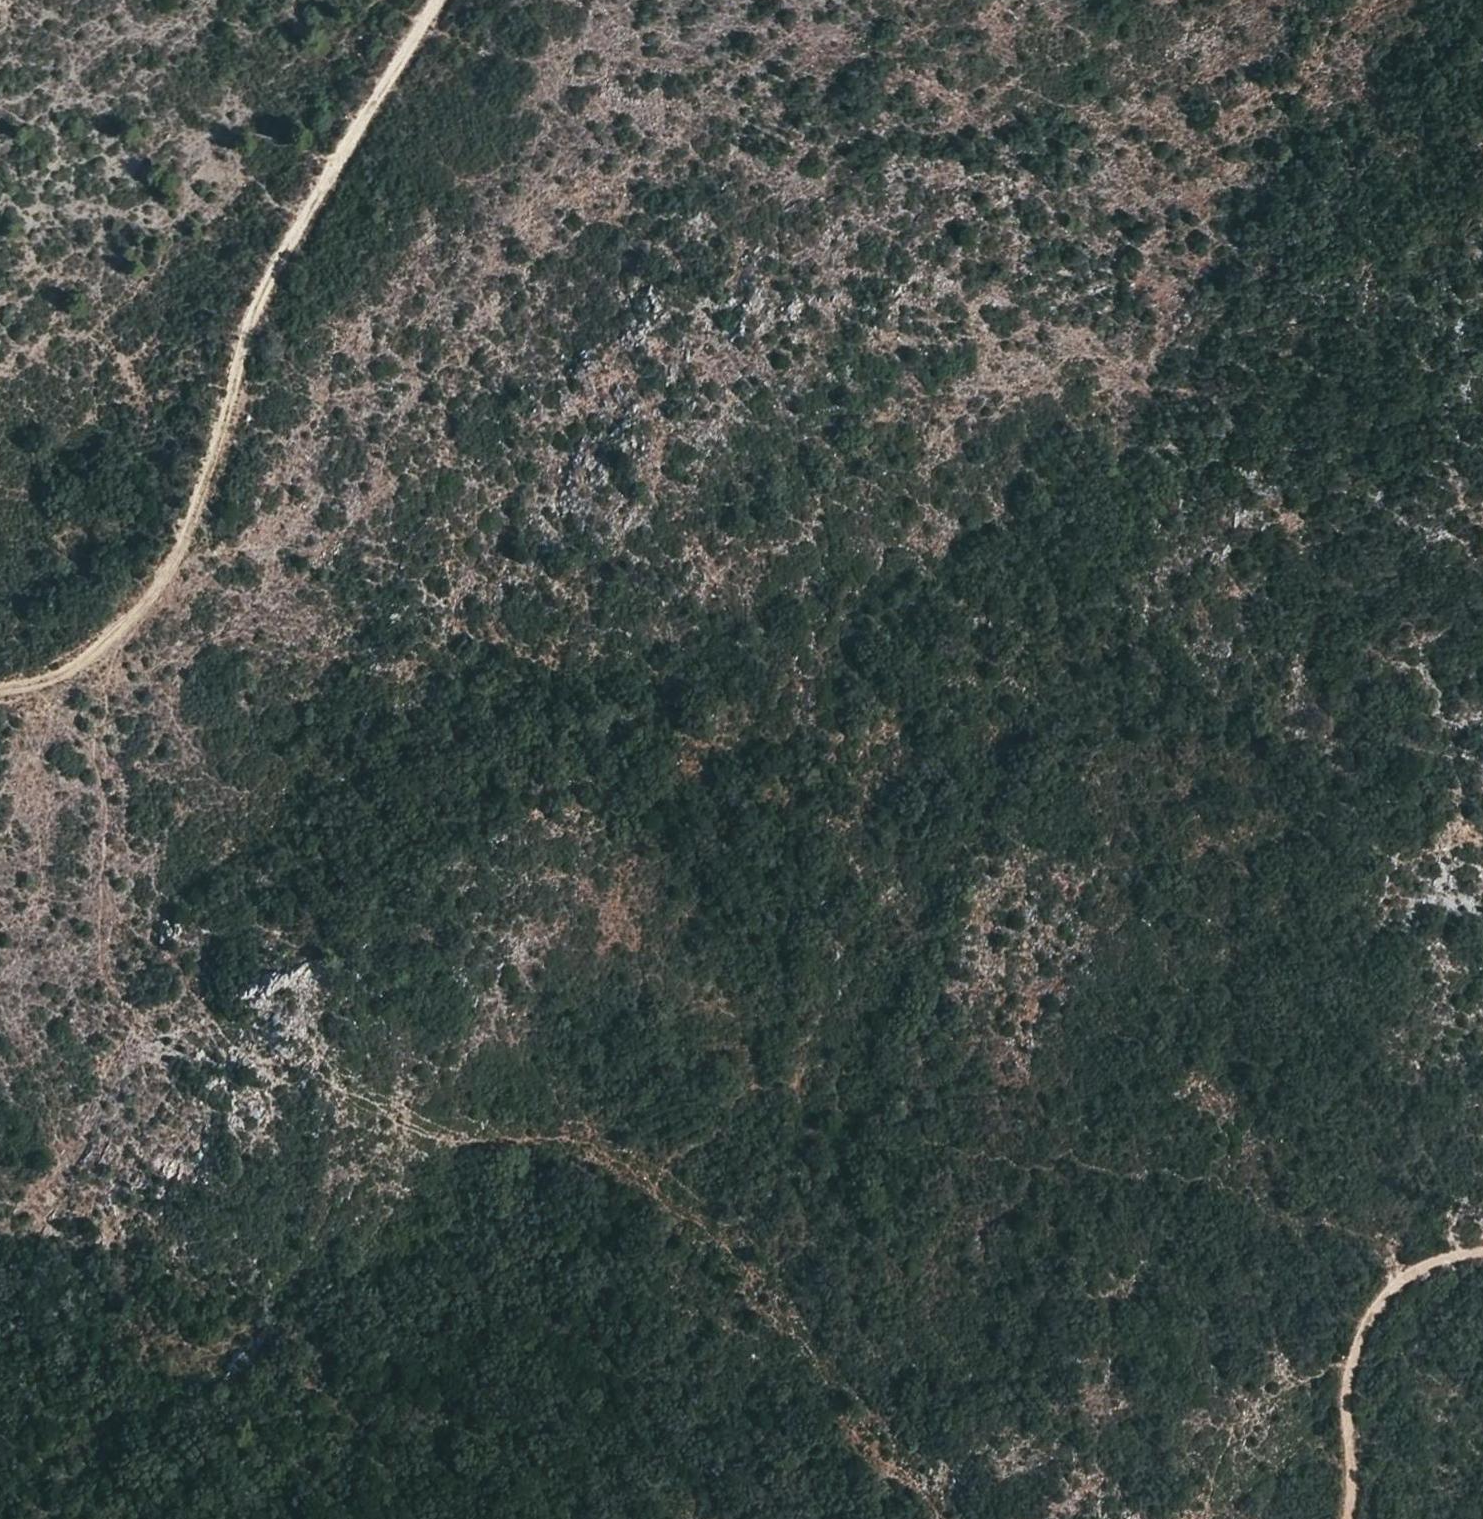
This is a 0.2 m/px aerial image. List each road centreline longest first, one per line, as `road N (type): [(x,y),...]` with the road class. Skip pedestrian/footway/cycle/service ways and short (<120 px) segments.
road 1 (track): [(0,704),(129,669),(215,574),(246,503),(292,312),(337,200),(457,0)]
road 2 (track): [(1344,1518),(1347,1398),(1372,1312),(1400,1279),(1482,1242)]

